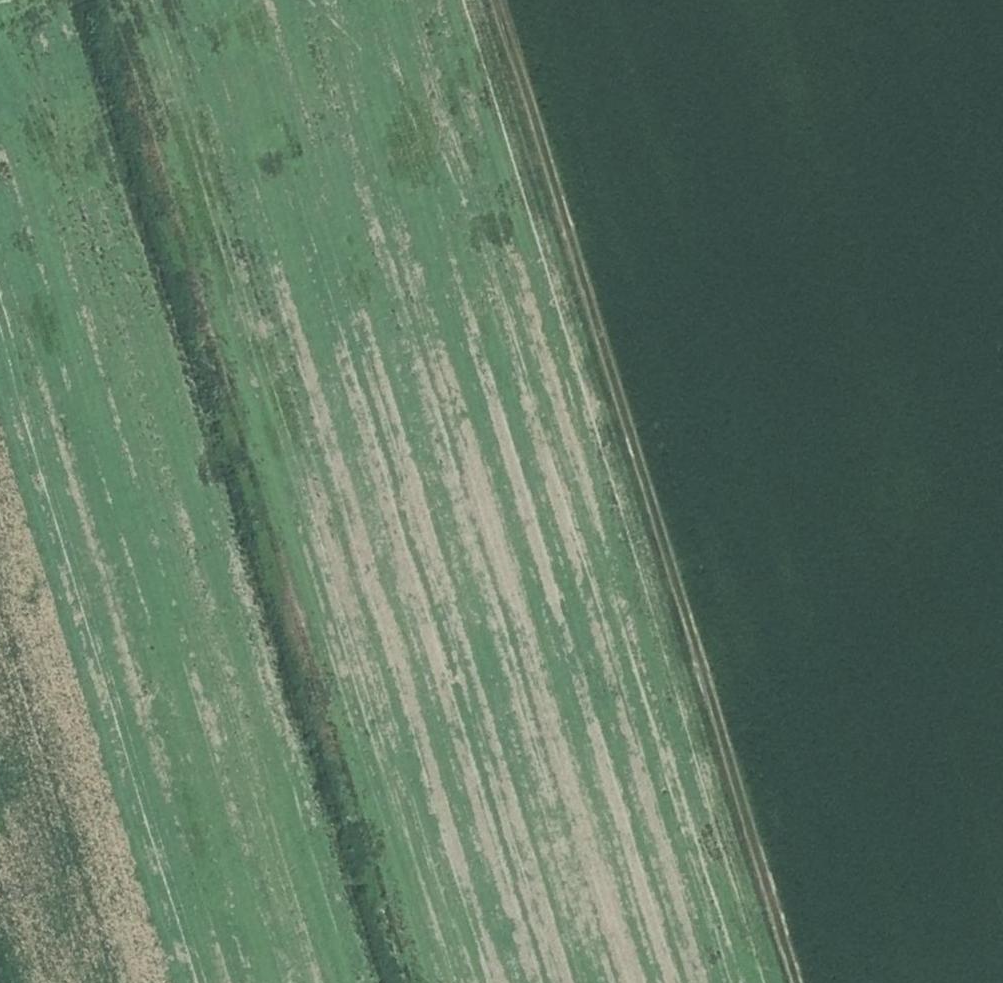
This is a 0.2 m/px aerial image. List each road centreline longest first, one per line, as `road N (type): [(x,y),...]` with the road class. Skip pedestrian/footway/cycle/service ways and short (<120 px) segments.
road 1 (track): [(806,982),(505,0)]

